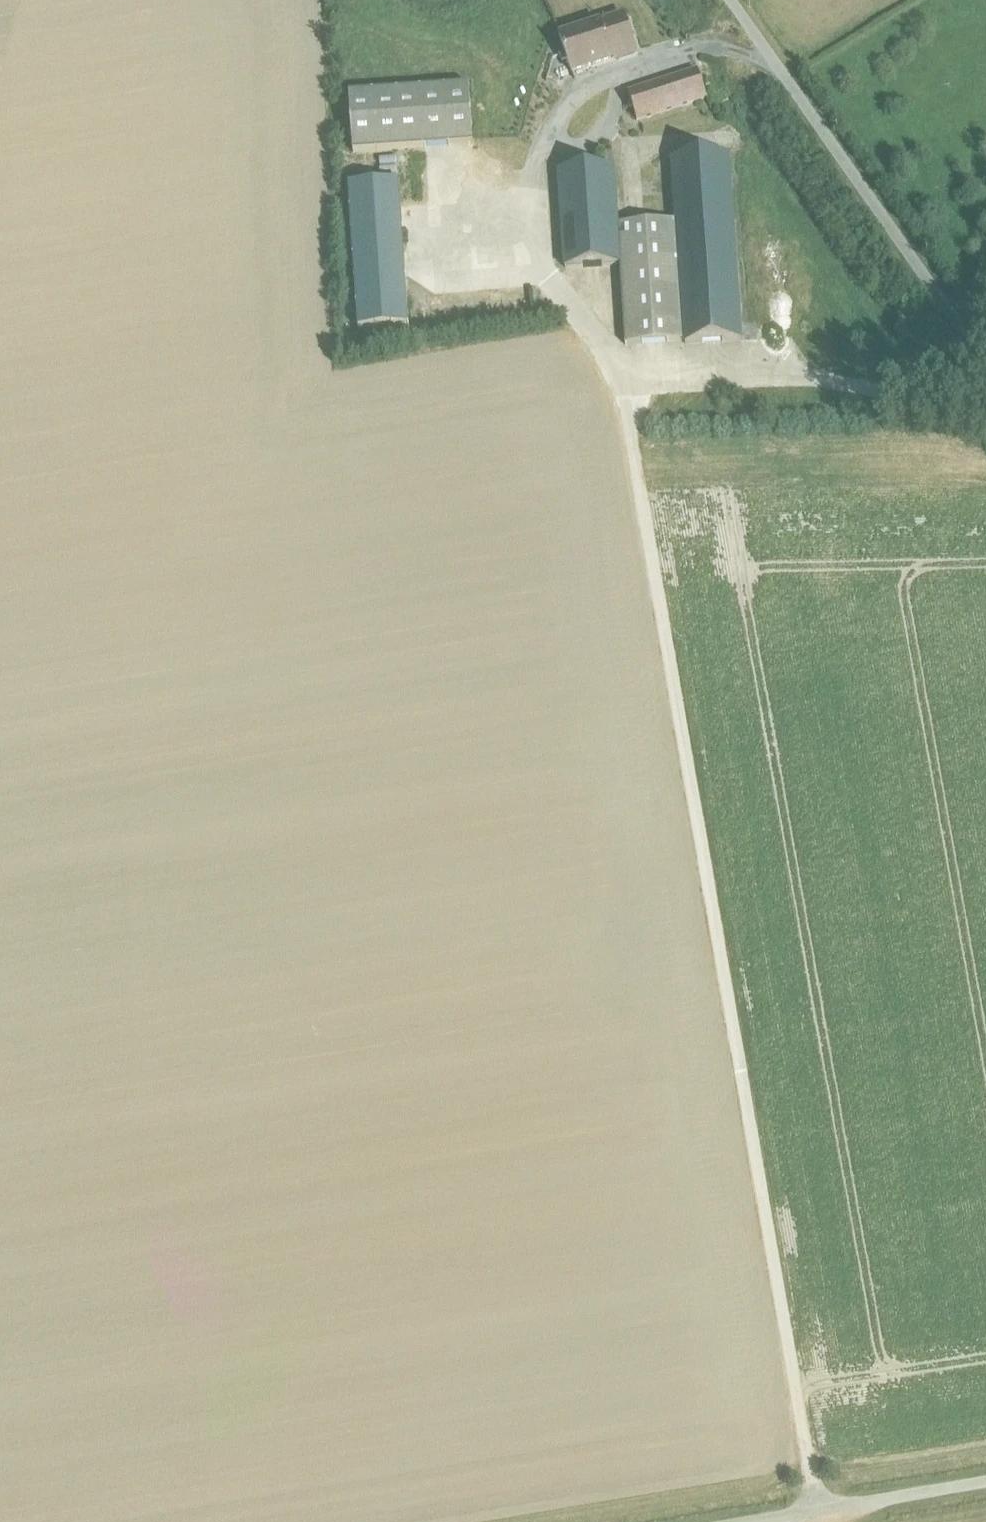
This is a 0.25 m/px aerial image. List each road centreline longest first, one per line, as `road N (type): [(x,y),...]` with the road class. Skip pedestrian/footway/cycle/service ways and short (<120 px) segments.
road 1 (unclassified): [(985,363),(729,0)]
road 2 (unclassified): [(985,1486),(772,1521)]

